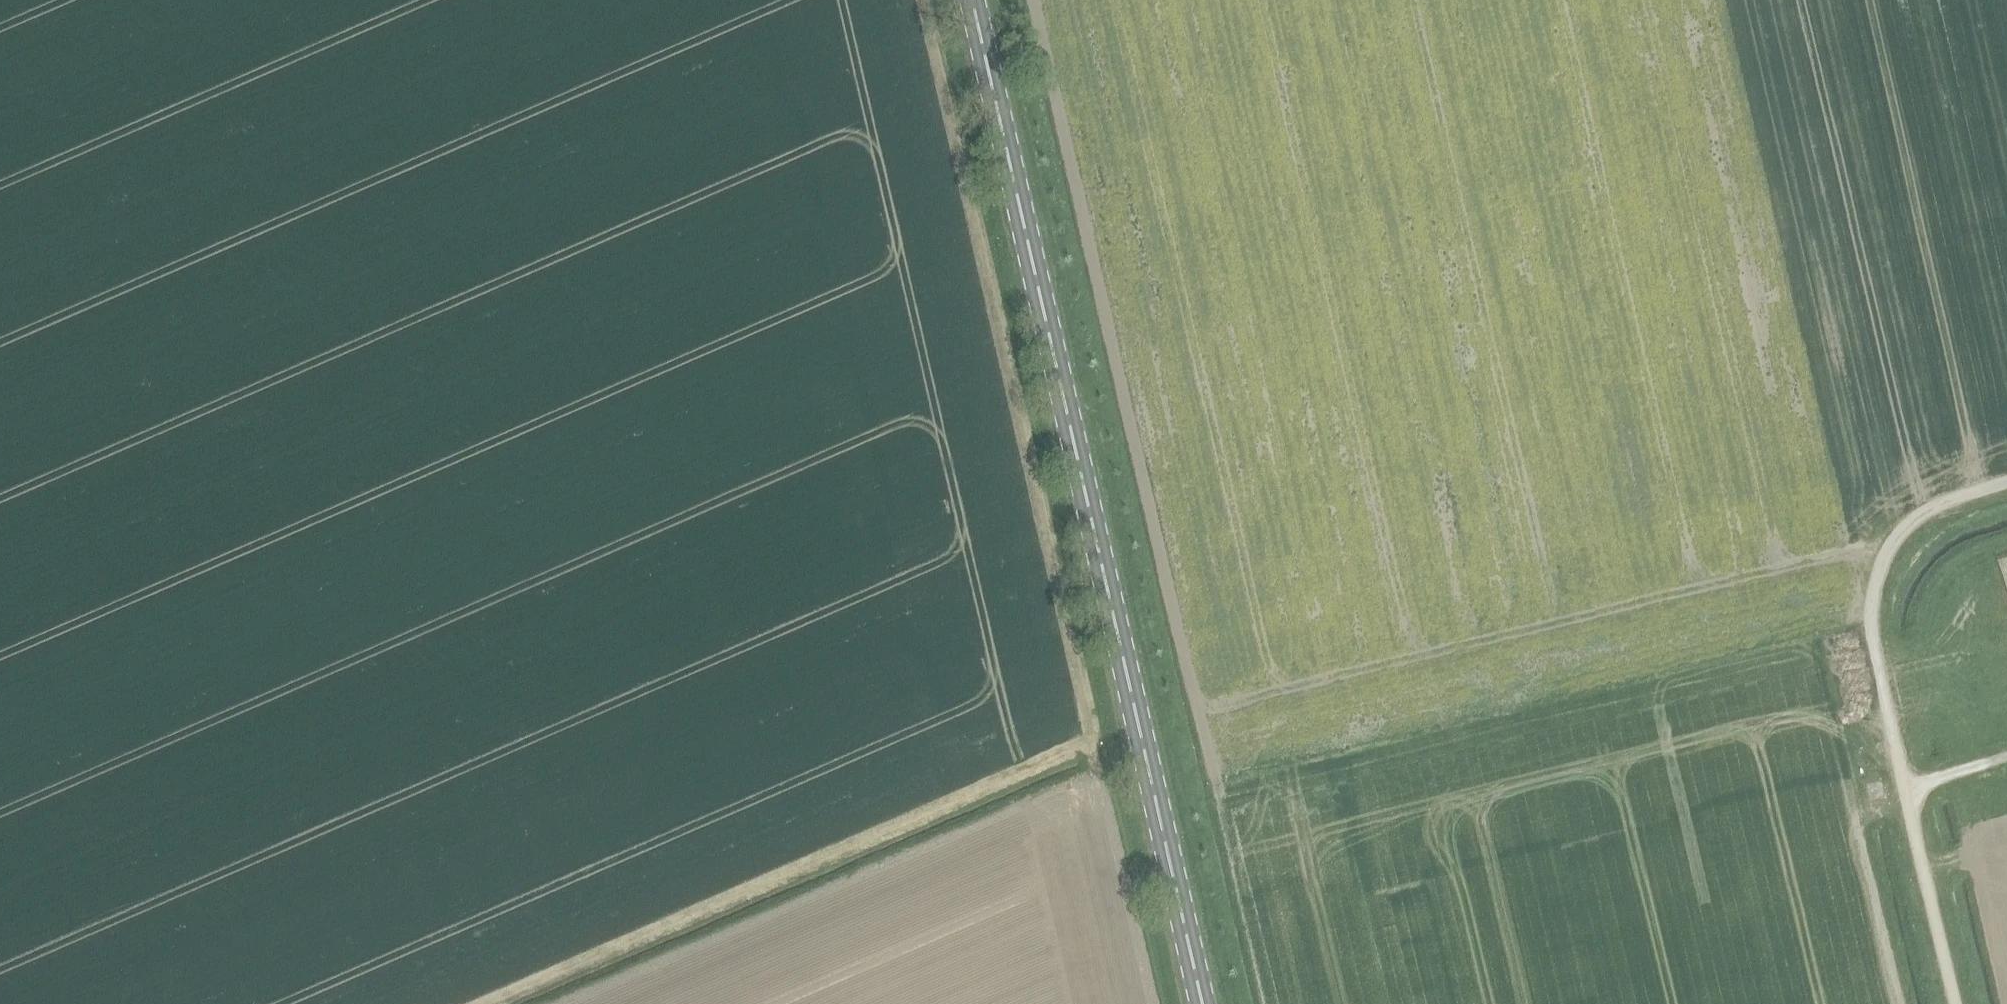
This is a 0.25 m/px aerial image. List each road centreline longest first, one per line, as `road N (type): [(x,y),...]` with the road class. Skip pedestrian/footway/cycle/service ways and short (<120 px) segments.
road 1 (primary): [(1196,1003),(969,0)]
road 2 (unclassified): [(1953,1003),(1868,633),(1882,560),(1900,529),(2006,489)]

